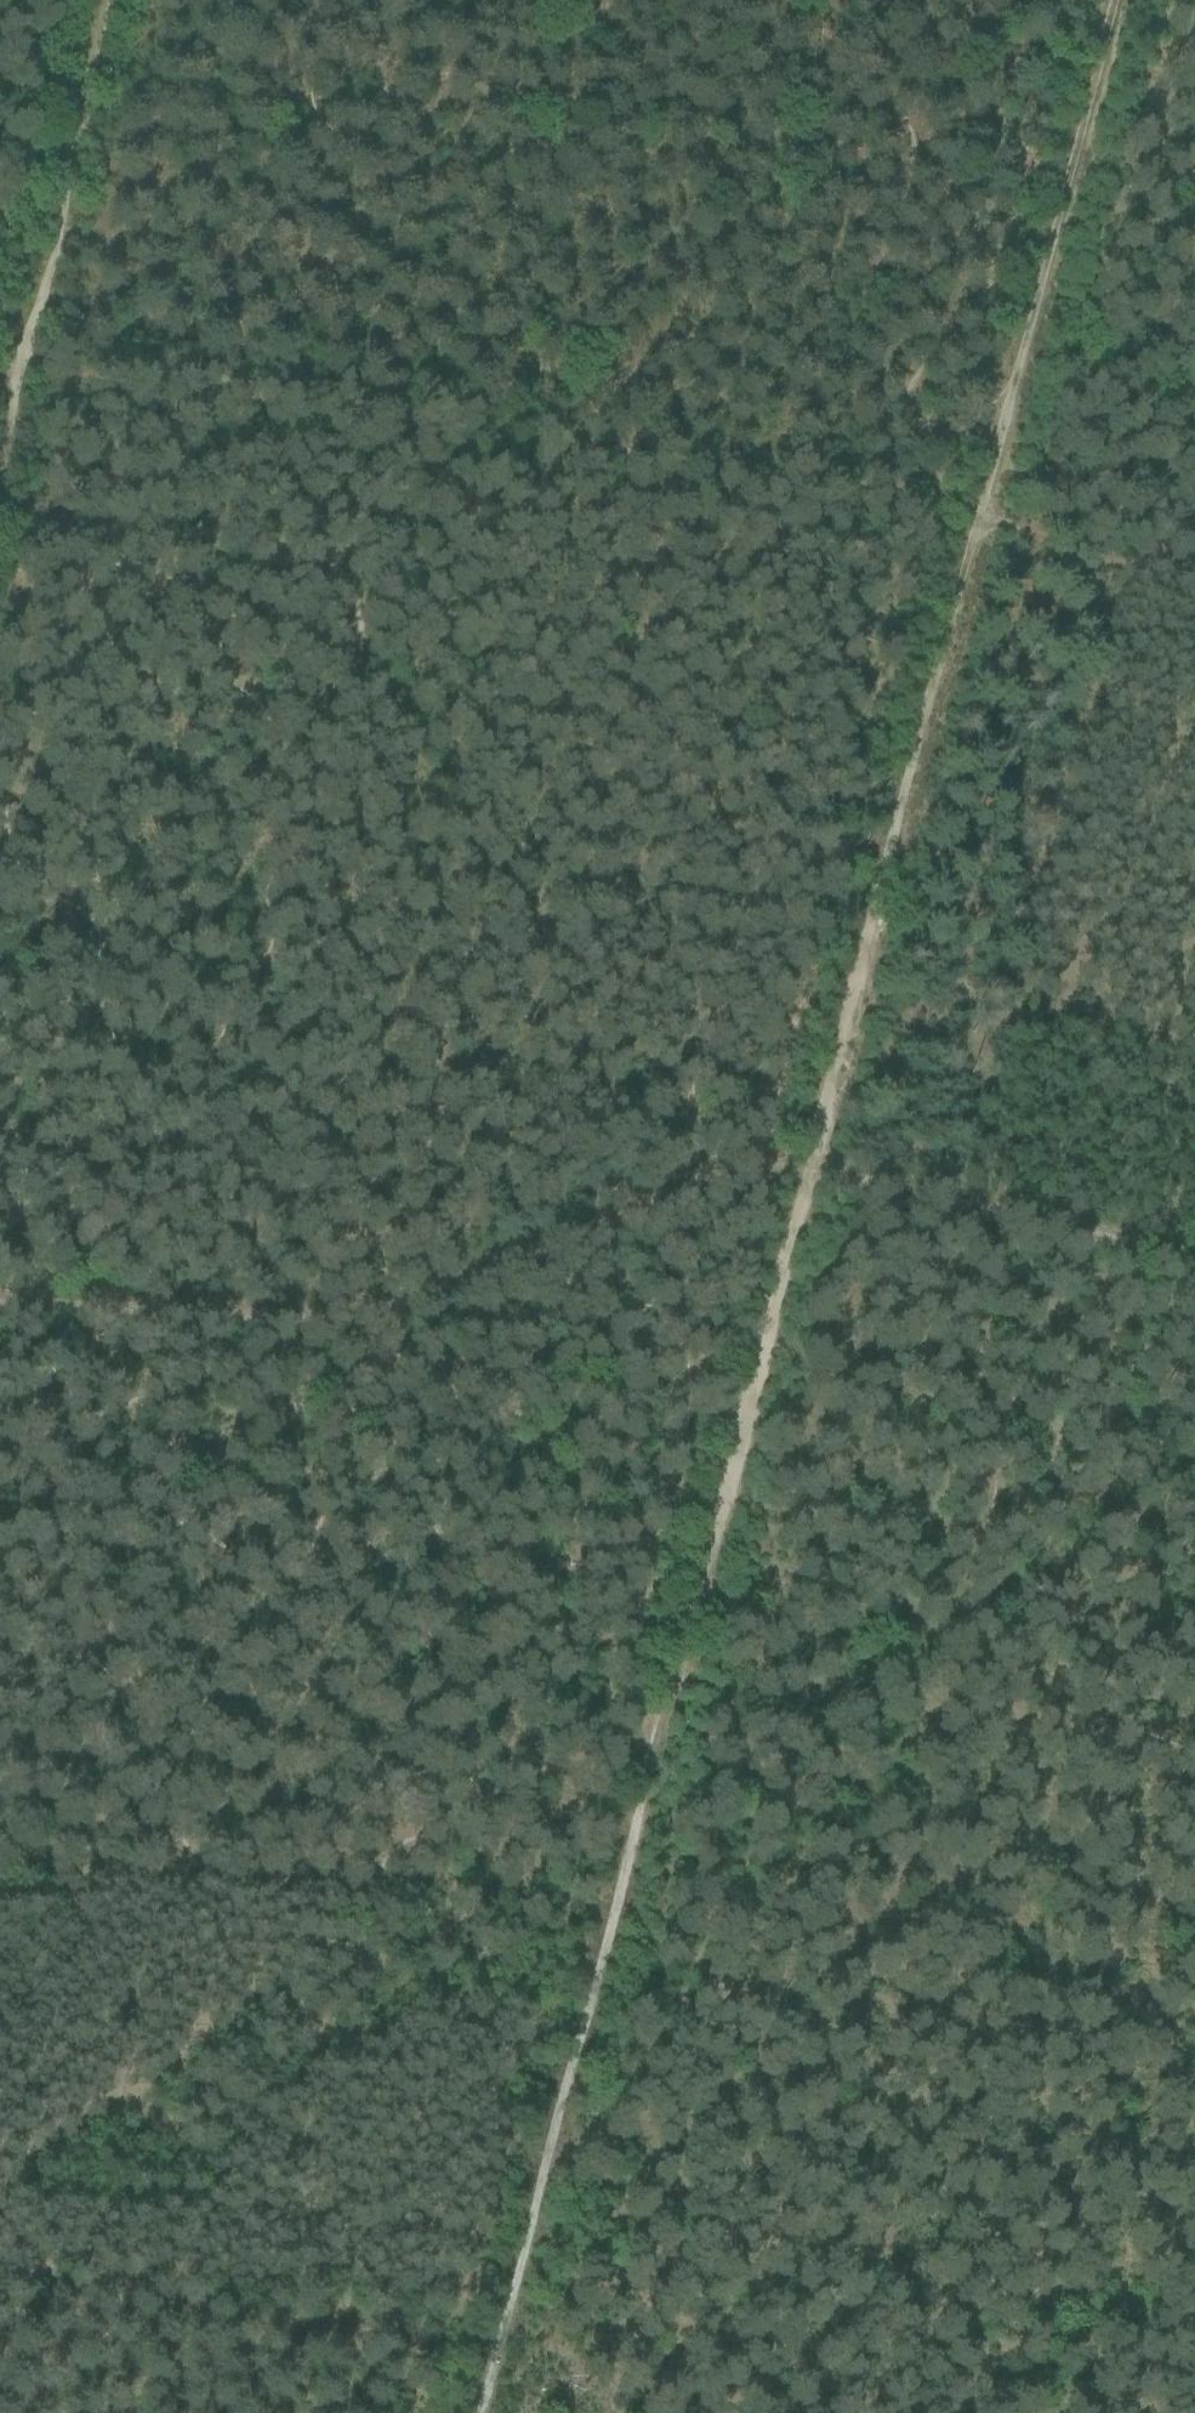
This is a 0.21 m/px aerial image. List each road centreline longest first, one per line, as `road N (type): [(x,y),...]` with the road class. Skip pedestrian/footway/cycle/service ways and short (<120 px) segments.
road 1 (track): [(493,2412),(818,1165)]
road 2 (track): [(818,1165),(992,514)]
road 3 (track): [(1019,408),(1127,0)]
road 4 (track): [(67,177),(21,371)]
road 5 (track): [(108,0),(67,177)]

